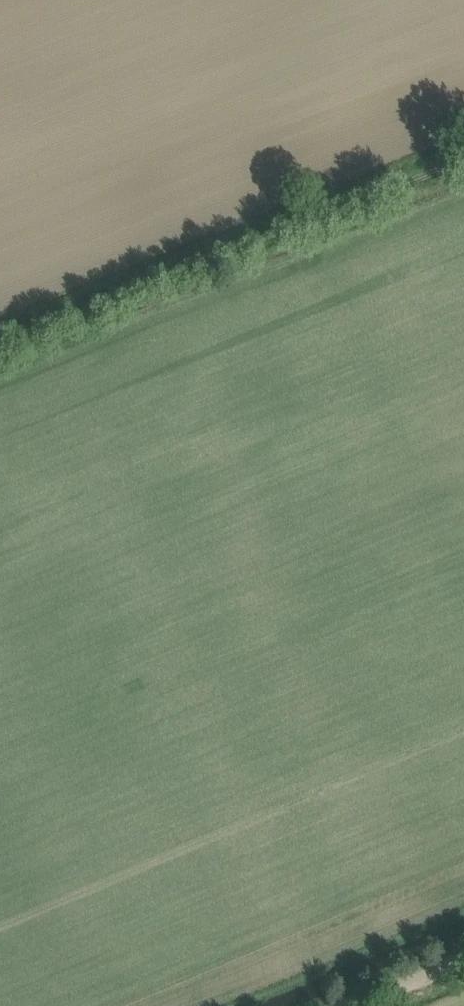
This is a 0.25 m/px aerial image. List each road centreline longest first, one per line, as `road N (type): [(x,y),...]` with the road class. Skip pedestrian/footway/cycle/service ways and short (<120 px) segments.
road 1 (track): [(0,340),(463,160)]
road 2 (track): [(463,959),(351,1005)]

